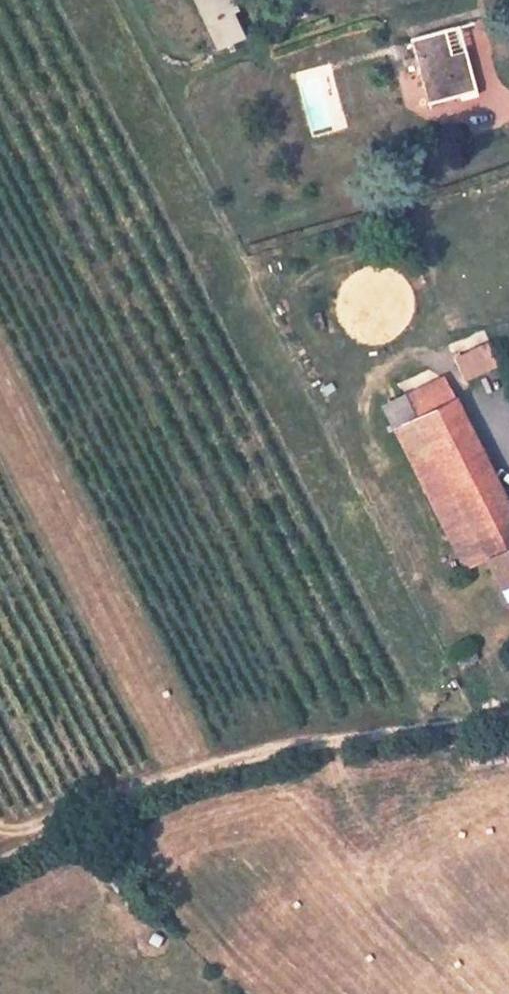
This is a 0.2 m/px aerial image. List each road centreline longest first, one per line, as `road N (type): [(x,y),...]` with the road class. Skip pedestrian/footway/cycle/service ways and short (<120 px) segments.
road 1 (track): [(508,719),(352,742),(211,774),(118,800),(0,852)]

